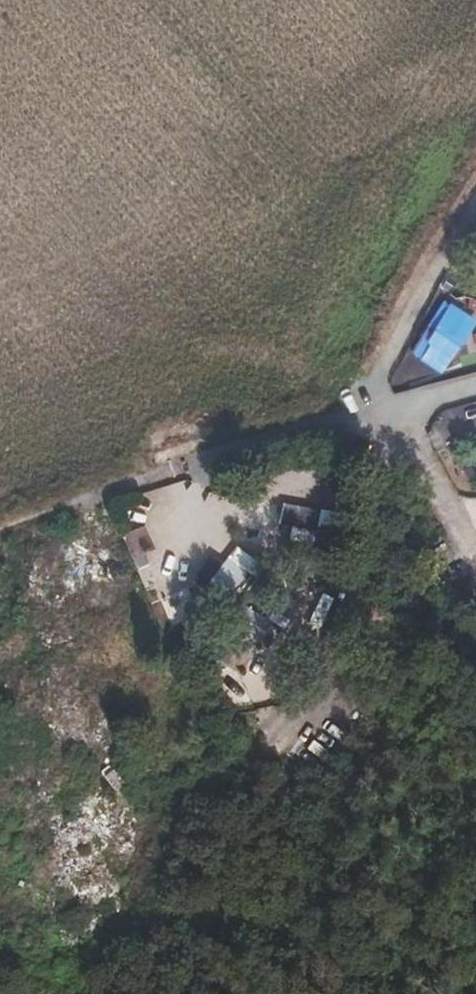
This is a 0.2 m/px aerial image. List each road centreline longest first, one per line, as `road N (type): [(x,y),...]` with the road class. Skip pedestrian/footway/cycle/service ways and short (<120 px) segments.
road 1 (track): [(395,408),(350,546),(355,629),(345,699),(298,729),(255,785),(171,993)]
road 2 (track): [(395,408),(0,533)]
road 3 (unclassified): [(475,558),(395,408),(475,386)]
road 4 (track): [(395,408),(394,376),(475,233)]

